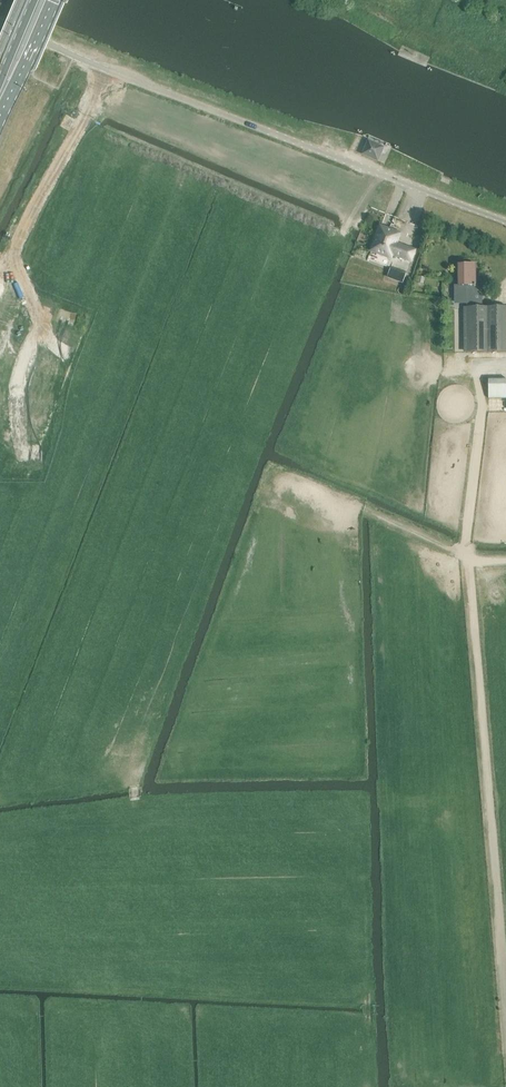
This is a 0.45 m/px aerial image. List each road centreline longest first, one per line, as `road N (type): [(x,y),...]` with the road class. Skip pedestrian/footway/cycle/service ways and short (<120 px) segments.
road 1 (tertiary): [(505,221),(0,23)]

